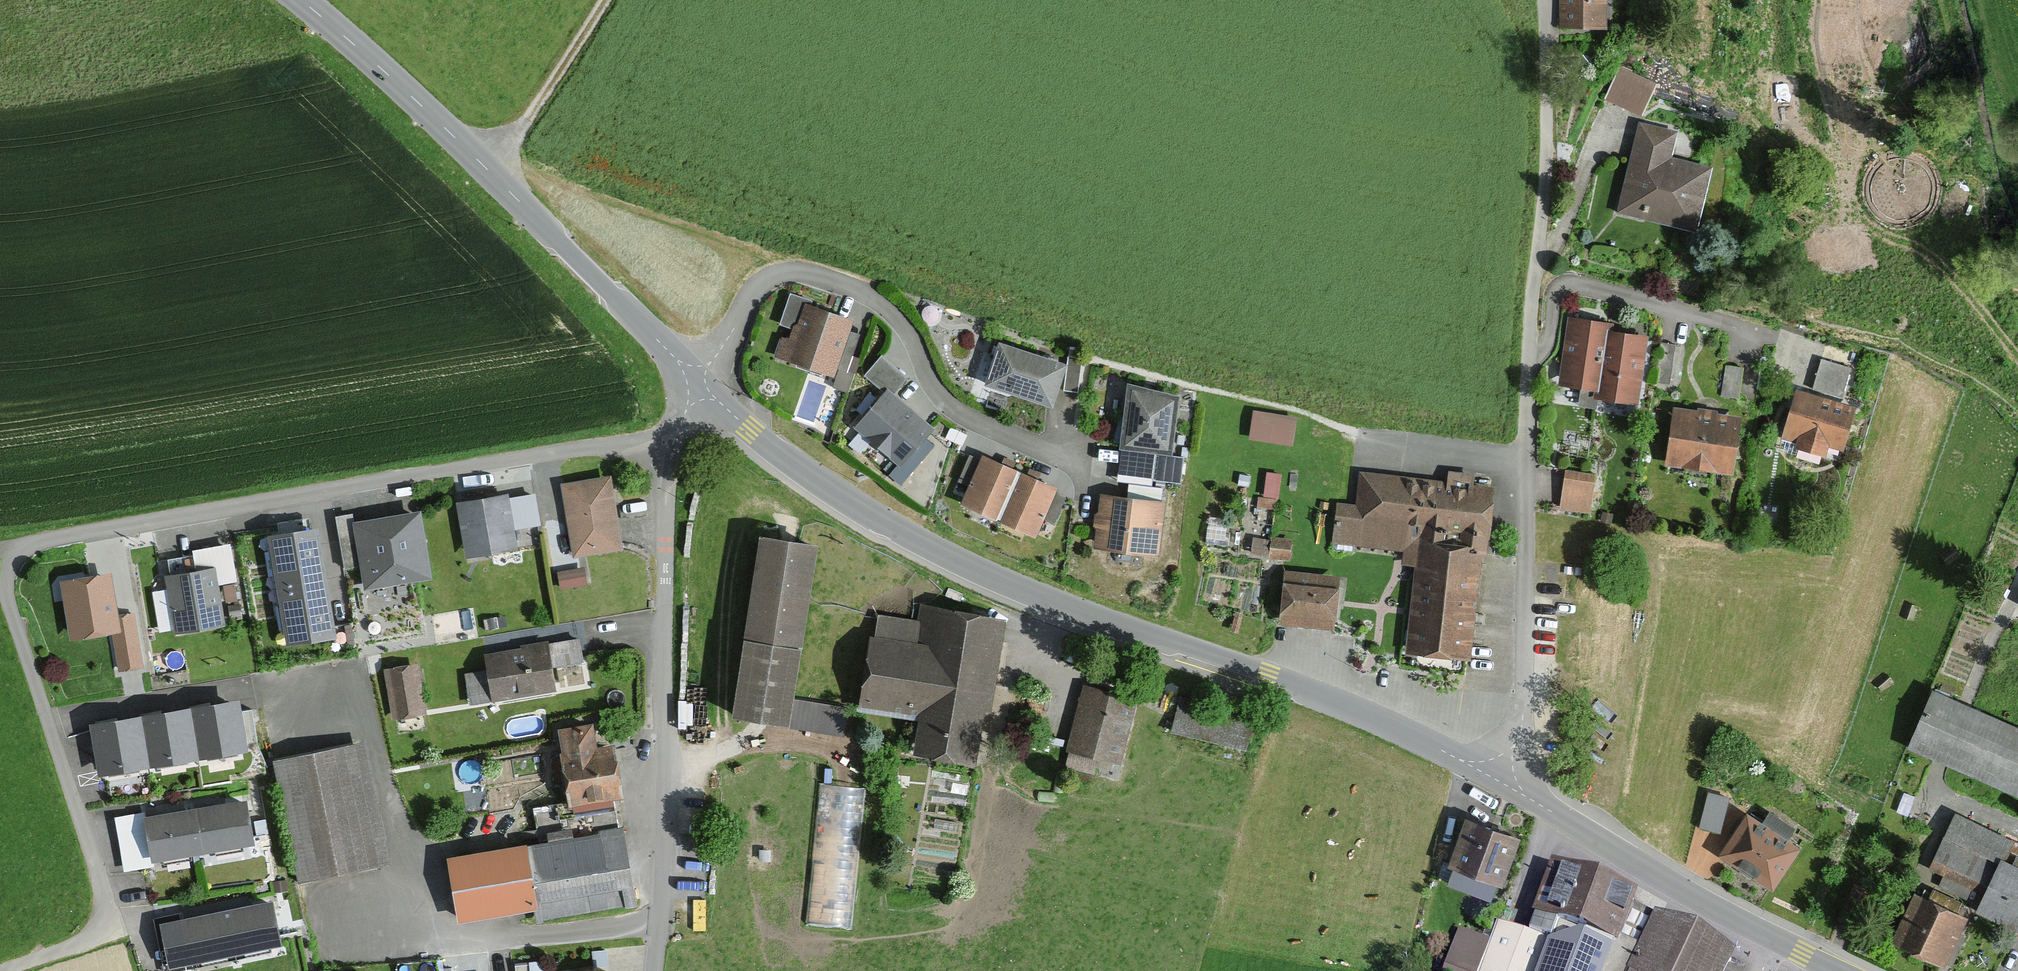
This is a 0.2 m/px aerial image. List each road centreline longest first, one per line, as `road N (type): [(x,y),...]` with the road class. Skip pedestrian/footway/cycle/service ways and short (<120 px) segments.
road 1 (residential): [(679,432),(28,543),(16,584),(119,931)]
road 2 (tertiary): [(1521,793),(1269,673),(942,553),(751,431),(698,381)]
road 3 (unclassified): [(1521,793),(1529,314),(1547,124),(1544,0)]
road 4 (tertiary): [(698,381),(362,46),(302,0)]
road 5 (residential): [(653,970),(679,432)]
road 6 (residential): [(698,381),(761,279),(796,273),(885,301),(936,393),(1069,456)]
road 7 (tertiary): [(1776,940),(1521,793)]
road 8 (track): [(493,173),(605,0)]
road 9 (track): [(3,970),(119,931)]

